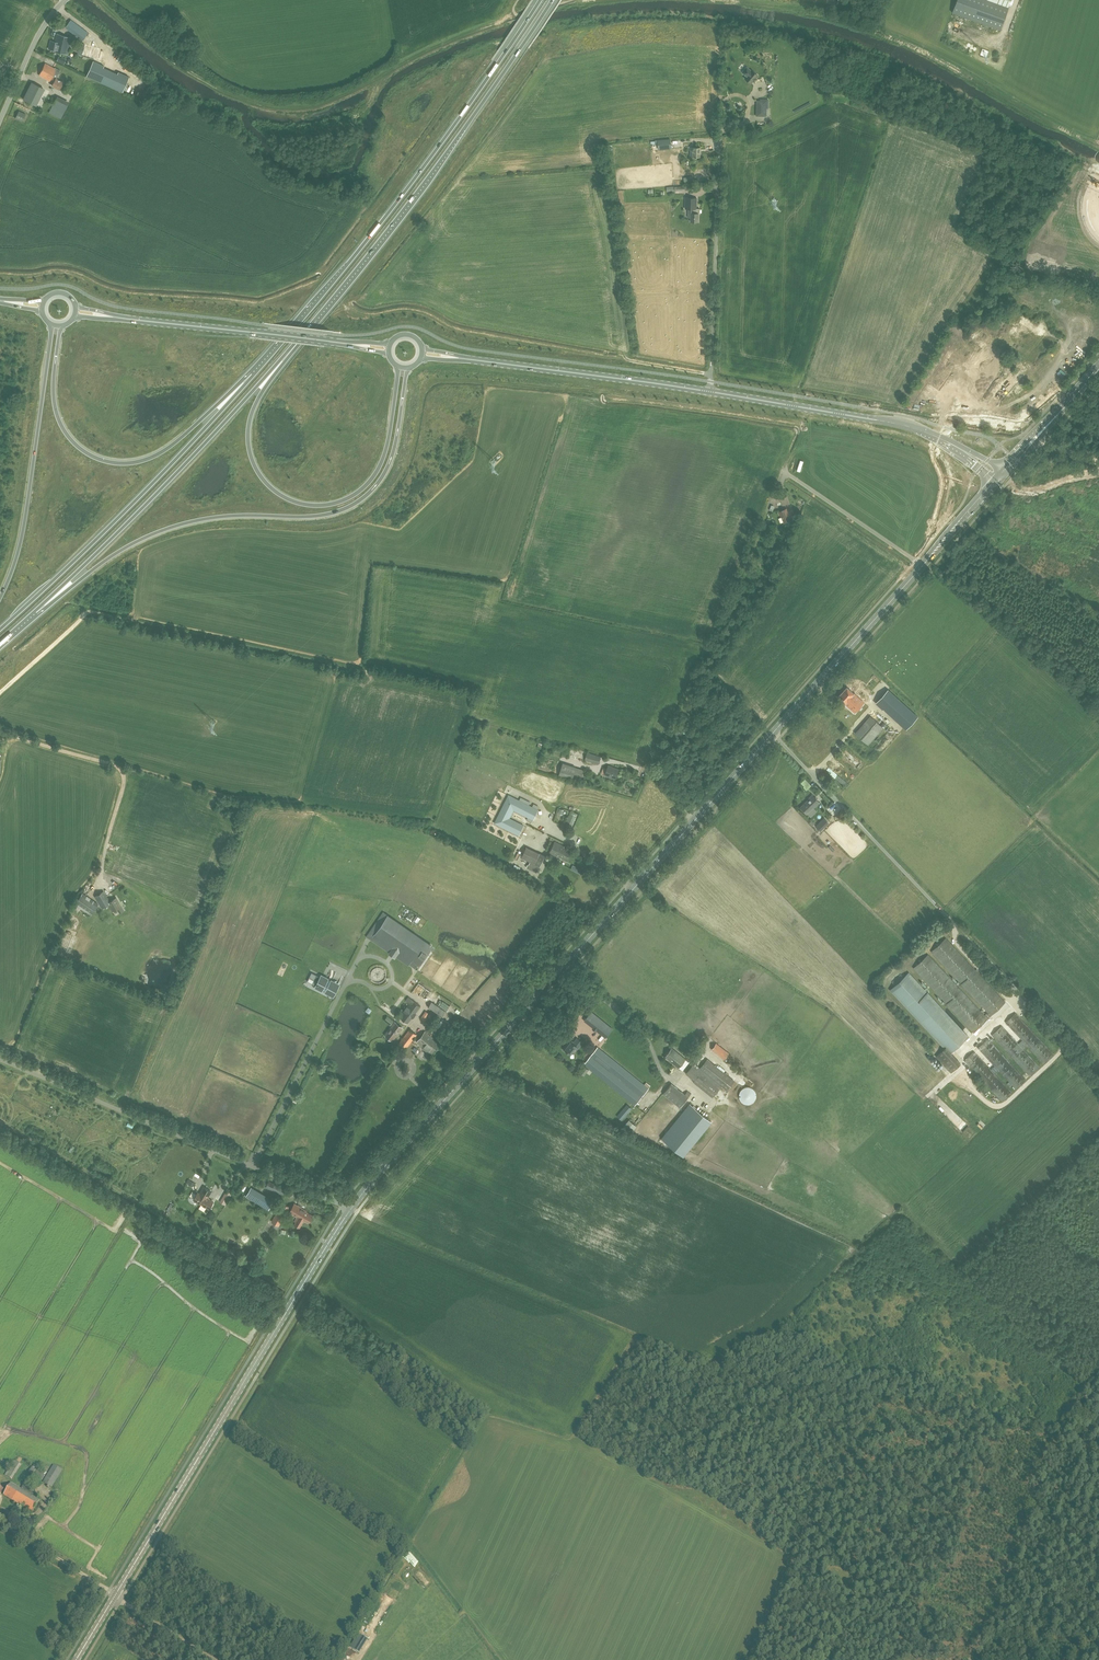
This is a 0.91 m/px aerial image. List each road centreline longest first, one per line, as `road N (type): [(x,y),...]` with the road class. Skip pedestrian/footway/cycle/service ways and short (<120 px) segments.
road 1 (secondary): [(351,1209),(774,733)]
road 2 (trunk): [(33,615),(156,533),(222,516),(314,517),(360,501),(391,460),(409,366)]
road 3 (track): [(101,0),(194,75),(244,98),(293,107),(341,95),(514,12)]
road 4 (secondary): [(115,1596),(351,1209)]
road 5 (trunk): [(540,0),(380,225),(280,344)]
road 6 (trunk): [(297,342),(461,133),(552,0)]
road 7 (trunk): [(280,344),(0,630)]
road 8 (track): [(730,0),(806,9),(880,32),(1098,146)]
road 9 (trunk): [(396,363),(389,441),(377,470),(346,499),(303,504),(266,483),(248,437),(259,397),(297,342)]
road 10 (unclassified): [(351,1209),(0,1061)]
road 11 (trunk): [(33,615),(297,342)]
road 12 (trunk): [(280,344),(169,448),(114,463),(76,445),(59,421),(53,391),(62,324)]
road 13 (unclassified): [(1024,1005),(774,733)]
road 14 (track): [(768,509),(740,591),(652,772)]
road 15 (trunk): [(51,322),(25,521),(0,598)]
road 16 (secondary): [(710,392),(466,358)]
road 17 (unclassified): [(710,392),(720,146)]
road 18 (primary): [(343,342),(118,316)]
road 19 (secondary): [(774,733),(922,567)]
road 20 (secondary): [(923,432),(710,392)]
road 21 (unclassified): [(768,509),(782,472),(922,567)]
road 22 (unclassified): [(115,1596),(0,1518)]
road 23 (unclassified): [(0,120),(38,36),(64,0)]
road 24 (track): [(994,1616),(862,1590)]
road 25 (unclassified): [(1098,474),(1024,493),(983,460)]
road 26 (unclassified): [(217,1659),(115,1596)]

